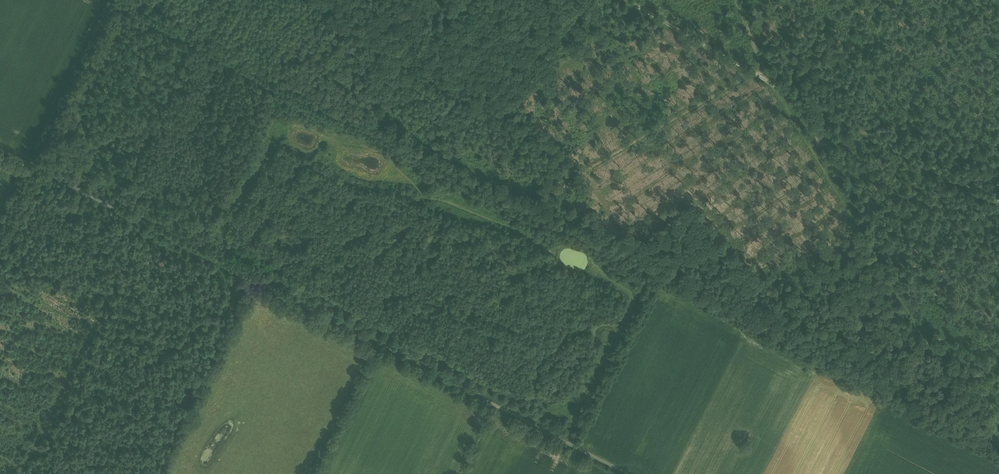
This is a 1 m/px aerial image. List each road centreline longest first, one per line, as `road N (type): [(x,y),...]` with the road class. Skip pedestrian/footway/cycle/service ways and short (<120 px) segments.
road 1 (unclassified): [(0,148),(627,473)]
road 2 (track): [(316,0),(374,47),(532,132),(566,176),(554,217),(740,314)]
road 3 (track): [(632,0),(998,198)]

